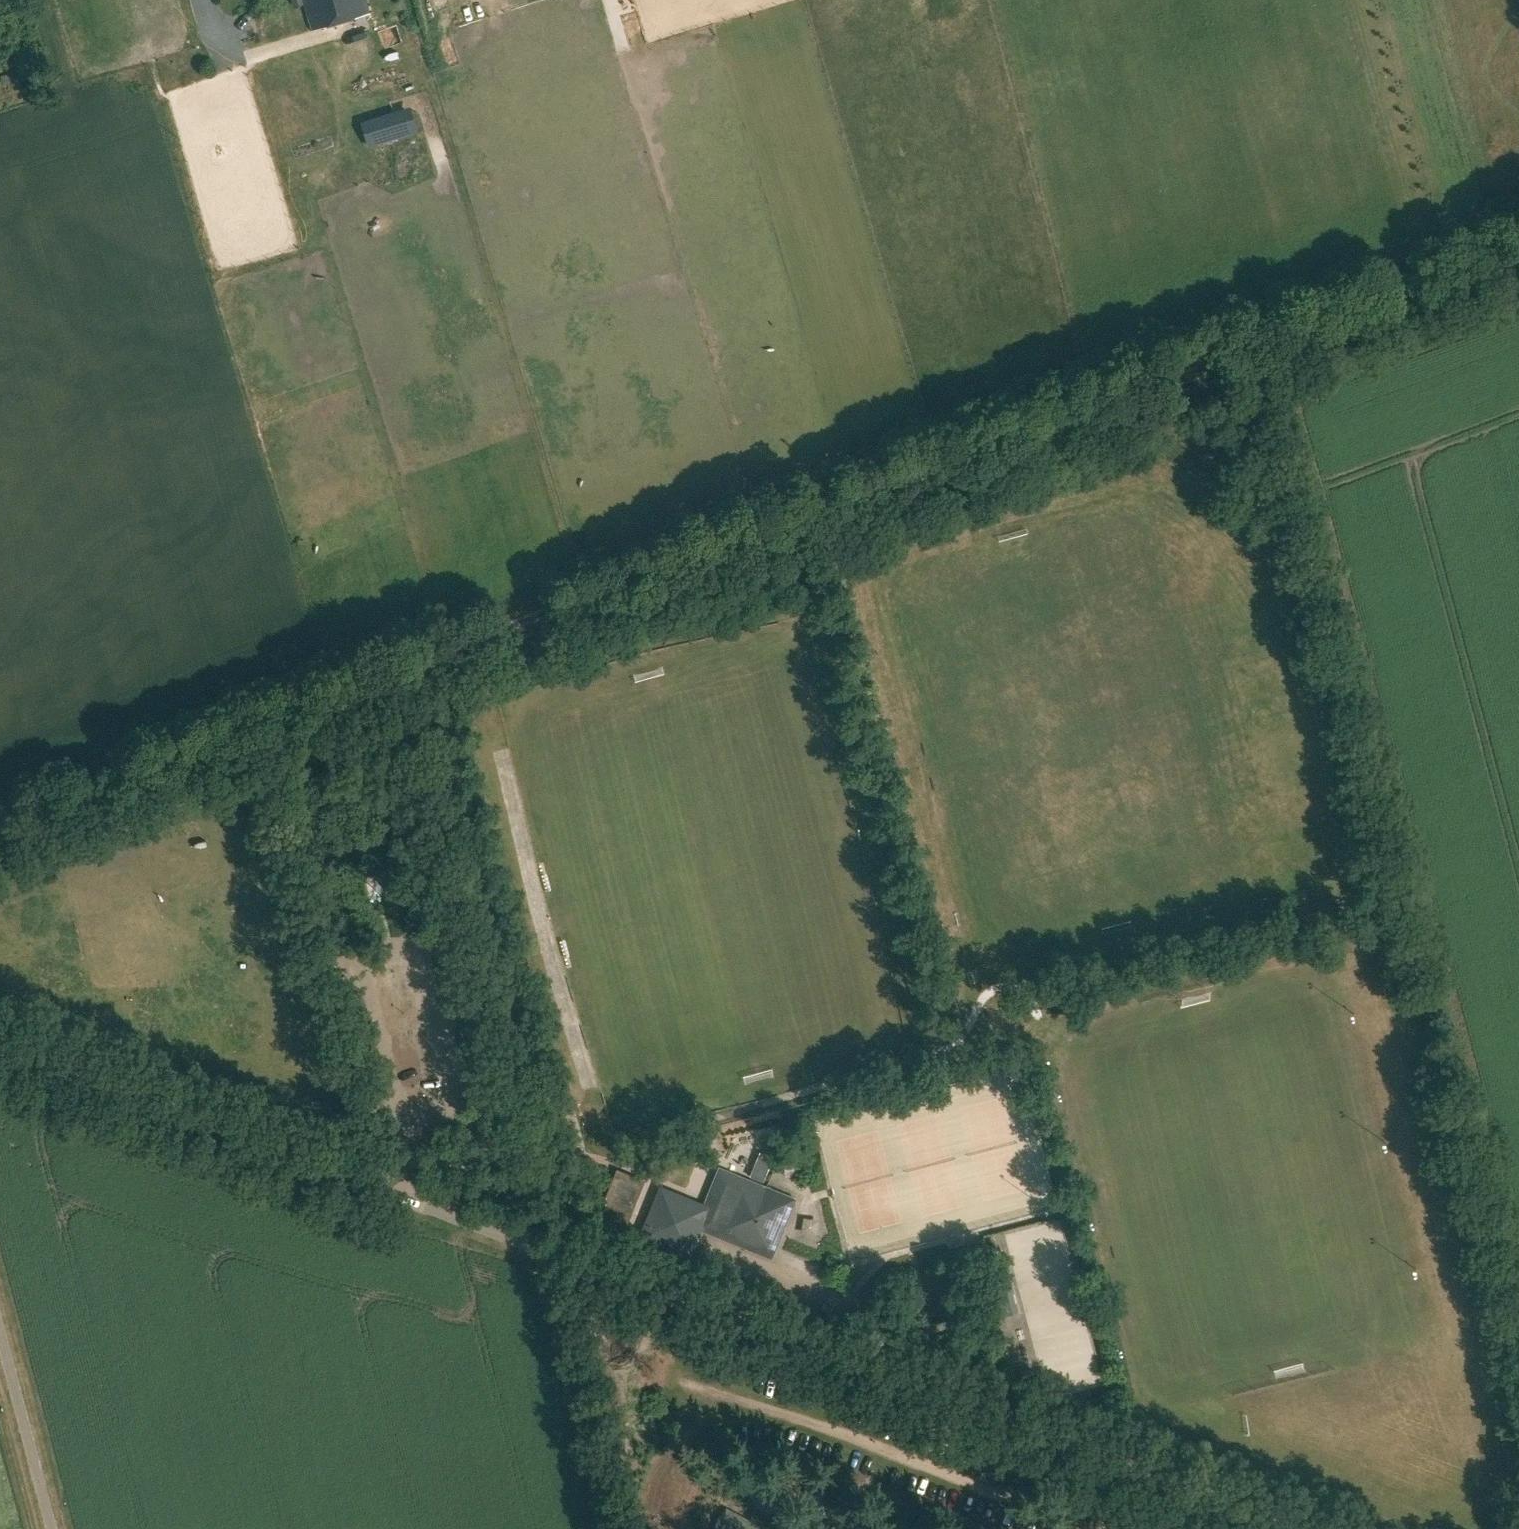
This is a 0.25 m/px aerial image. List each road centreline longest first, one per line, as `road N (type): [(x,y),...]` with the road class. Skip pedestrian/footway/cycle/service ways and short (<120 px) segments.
road 1 (track): [(0,819),(1518,238)]
road 2 (unclassified): [(1297,1528),(0,1047)]

